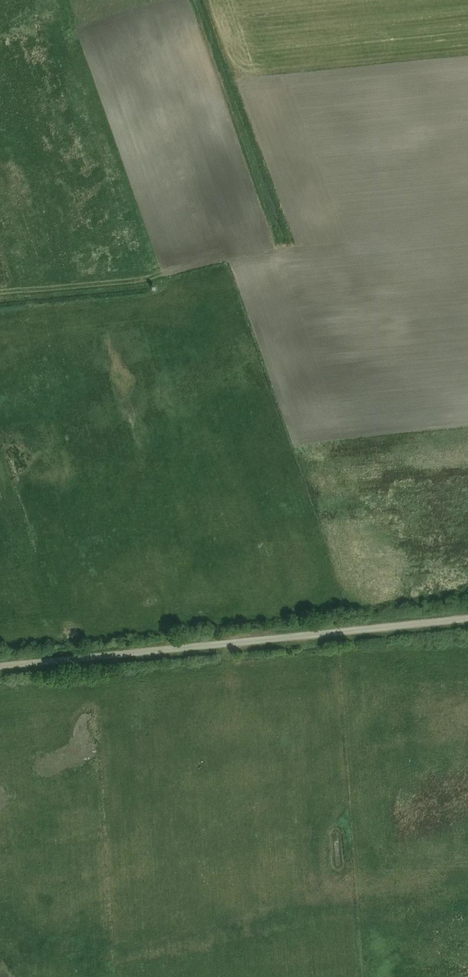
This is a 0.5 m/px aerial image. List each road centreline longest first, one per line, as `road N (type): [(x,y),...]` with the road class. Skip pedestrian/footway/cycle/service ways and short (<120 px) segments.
road 1 (track): [(0,670),(467,618)]

